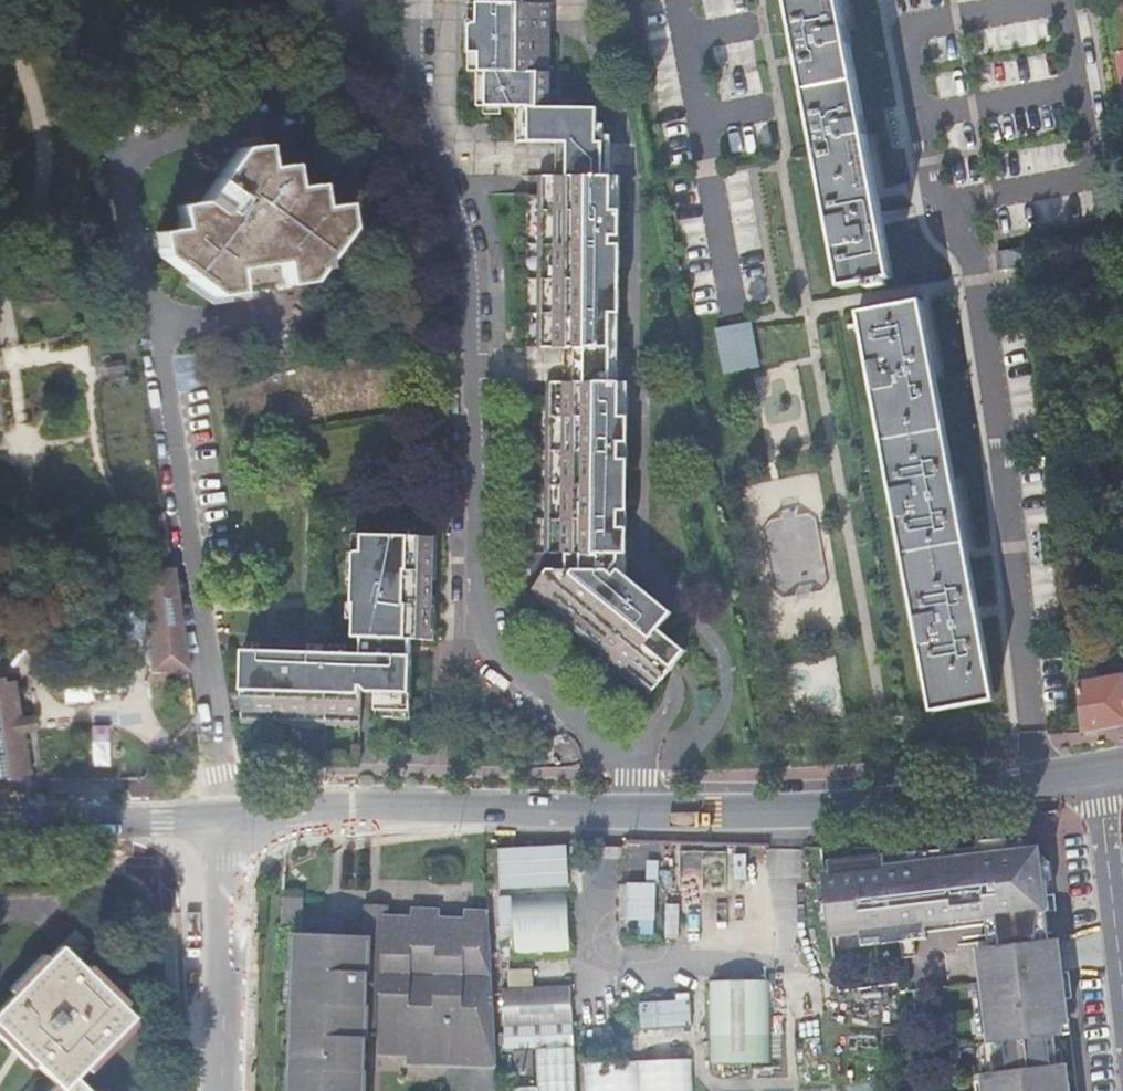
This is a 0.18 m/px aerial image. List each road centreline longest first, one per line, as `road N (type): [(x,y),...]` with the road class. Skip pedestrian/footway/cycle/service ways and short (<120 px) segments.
road 1 (residential): [(620,812),(630,777),(613,747),(490,646),(479,588),(463,271),(414,112),(415,0)]
road 2 (secondary): [(1089,773),(890,805),(620,812)]
road 3 (secondary): [(620,812),(308,810),(223,821)]
road 4 (residential): [(1122,1051),(1089,773)]
road 5 (residential): [(218,1090),(223,821)]
road 6 (secondary): [(223,821),(0,821)]

